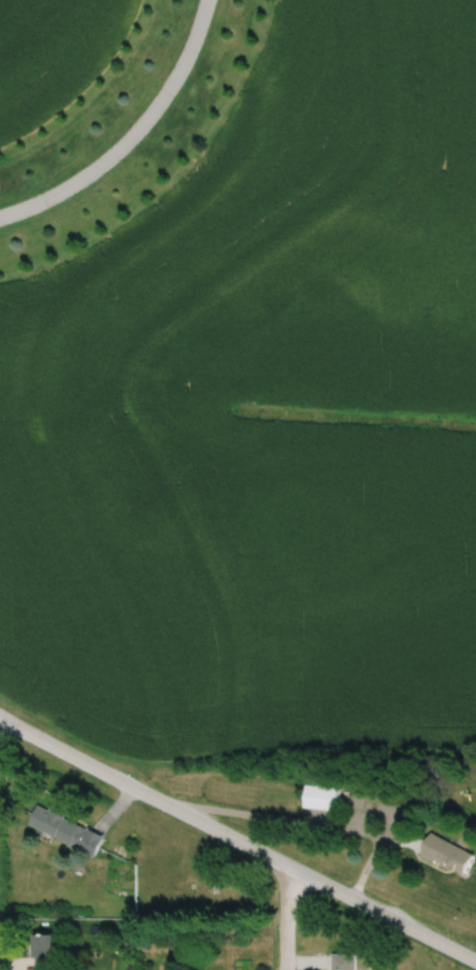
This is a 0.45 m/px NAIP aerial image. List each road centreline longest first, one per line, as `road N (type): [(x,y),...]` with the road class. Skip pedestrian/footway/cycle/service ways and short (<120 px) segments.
road 1 (tertiary): [(0,723),(475,964)]
road 2 (residential): [(205,0),(185,58),(132,135),(86,175),(0,217)]

